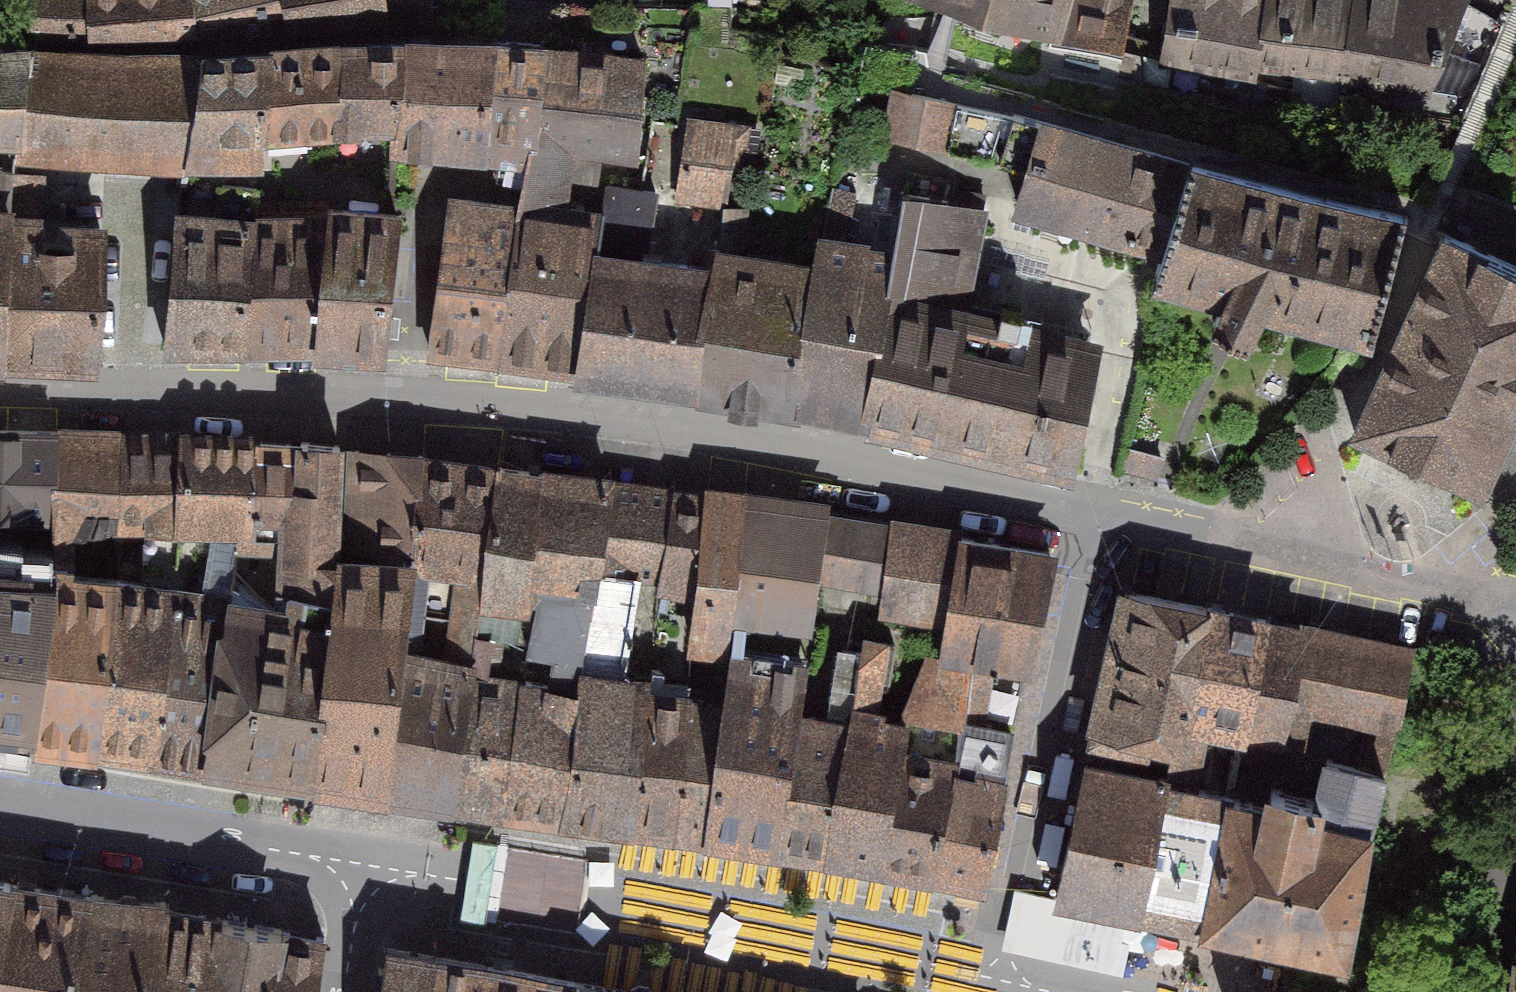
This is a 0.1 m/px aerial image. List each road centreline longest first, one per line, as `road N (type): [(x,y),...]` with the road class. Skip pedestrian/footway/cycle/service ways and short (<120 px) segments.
road 1 (residential): [(0,388),(135,387),(573,410),(713,430),(1100,510)]
road 2 (tertiary): [(361,879),(428,875),(930,966),(1004,970)]
road 3 (residential): [(1100,510),(1004,970)]
road 4 (residential): [(1100,510),(1515,610)]
road 5 (tertiary): [(0,806),(309,857),(361,879)]
road 6 (residential): [(1515,835),(1480,991)]

